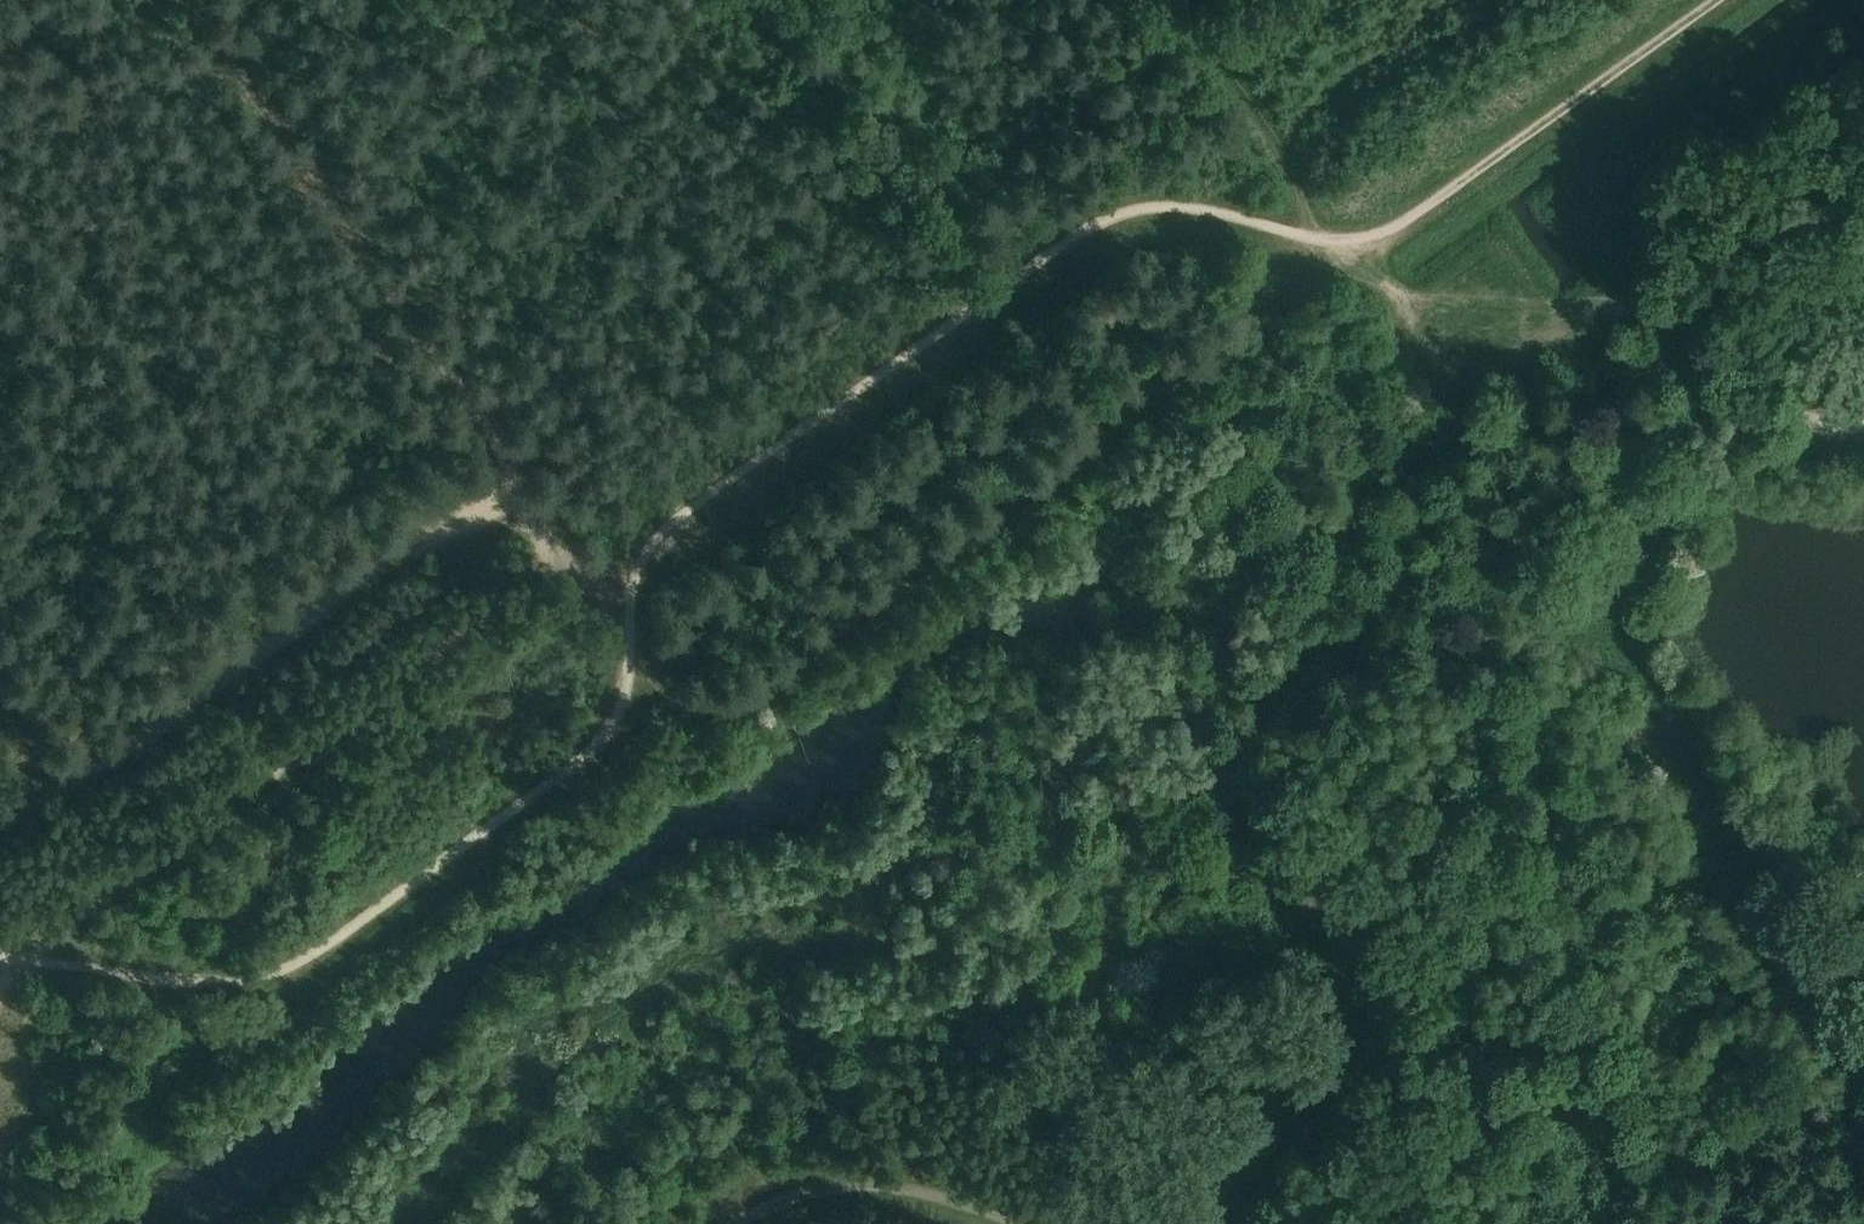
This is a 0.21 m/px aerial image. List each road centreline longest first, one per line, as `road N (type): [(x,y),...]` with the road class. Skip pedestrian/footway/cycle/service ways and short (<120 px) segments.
road 1 (track): [(0,960),(213,983),(262,980),(301,961),(588,749),(632,691),(635,602),(647,555),(676,518),(1073,238),(1120,214),(1180,205),(1336,238),(1397,228),(1717,0)]
road 2 (track): [(1200,1223),(1358,1050),(1373,1019),(1364,993),(1221,788),(1219,763),(1260,691),(1300,656),(1370,621),(1390,600),(1424,524),(1431,450),(1452,416),(1454,383),(1437,352),(1336,238),(1327,270),(743,703),(694,709),(632,691)]
road 3 (track): [(194,0),(515,451),(507,500),(419,538),(142,740),(0,824)]
road 4 (track): [(557,547),(414,671),(261,778),(23,962)]
road 5 (track): [(740,1223),(788,1197),(843,1183),(893,1186),(1020,1223)]
road 6 (track): [(1177,0),(1279,145),(1319,232)]
road 7 (track): [(507,500),(583,572),(635,602)]

